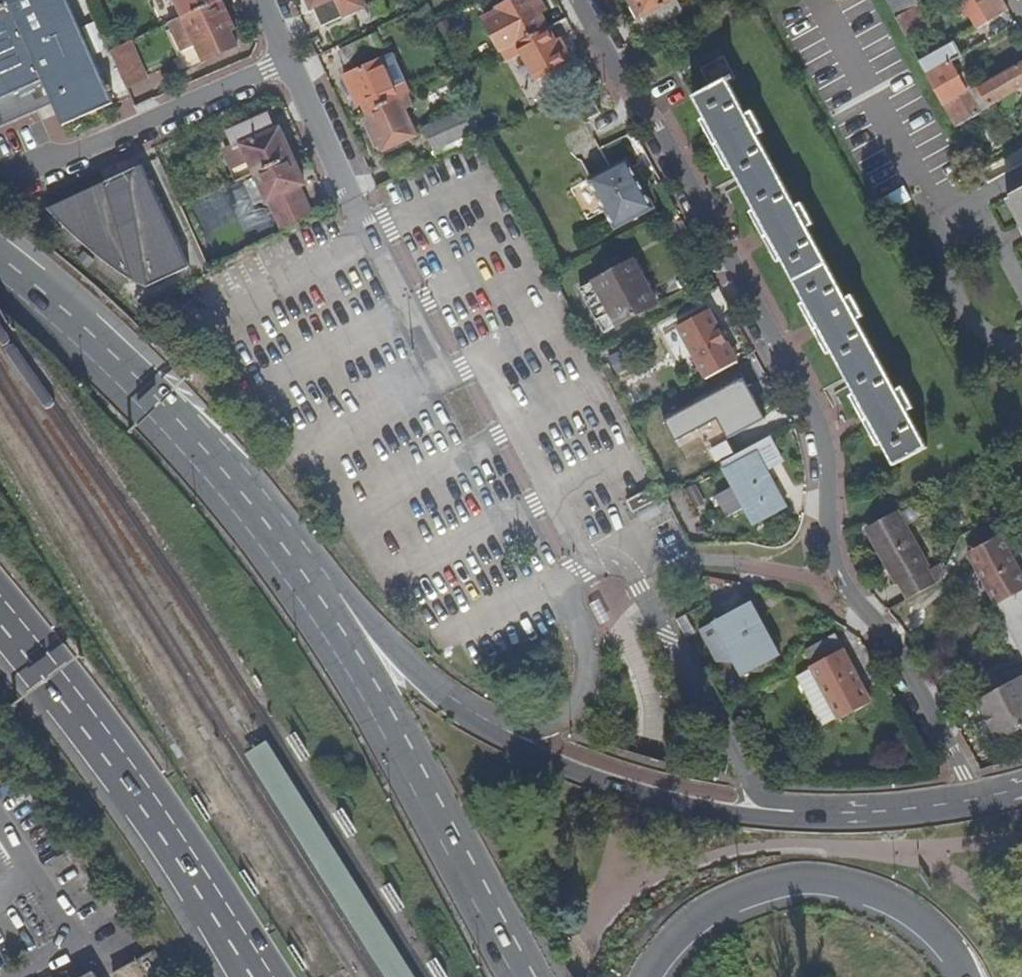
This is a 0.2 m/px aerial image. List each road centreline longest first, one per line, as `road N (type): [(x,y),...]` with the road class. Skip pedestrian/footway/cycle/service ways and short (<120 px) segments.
road 1 (residential): [(978,799),(895,643),(844,583),(829,528),(815,413),(661,131),(623,82),(578,0)]
road 2 (trunk): [(843,811),(774,819),(706,811),(598,781),(503,741),(299,570)]
road 3 (trunk): [(524,976),(299,570)]
road 4 (trunk): [(299,570),(112,371),(0,275)]
road 5 (trunk): [(642,976),(661,947),(691,921),(793,885),(888,904),(935,939),(962,976)]
road 6 (trunk): [(0,622),(226,923)]
road 7 (unclassified): [(843,811),(781,801),(752,784),(642,587)]
road 8 (residential): [(18,172),(288,60)]
road 9 (residential): [(288,60),(356,209)]
road 10 (residential): [(90,960),(0,828)]
road 11 (unclassified): [(978,799),(843,811)]

